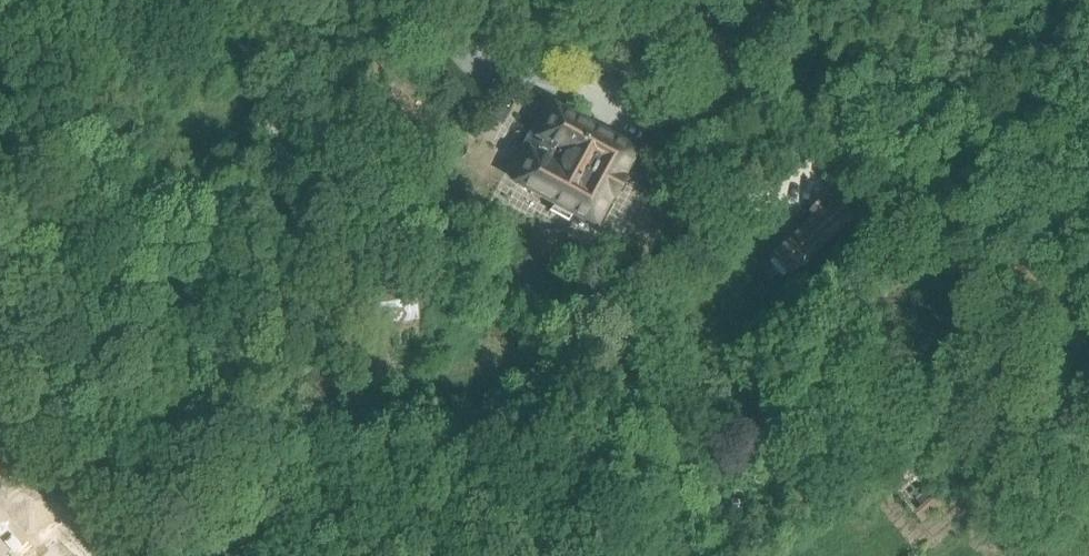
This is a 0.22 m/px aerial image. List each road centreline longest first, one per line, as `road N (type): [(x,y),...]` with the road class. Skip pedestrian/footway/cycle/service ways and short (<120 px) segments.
road 1 (track): [(747,555),(1053,324)]

